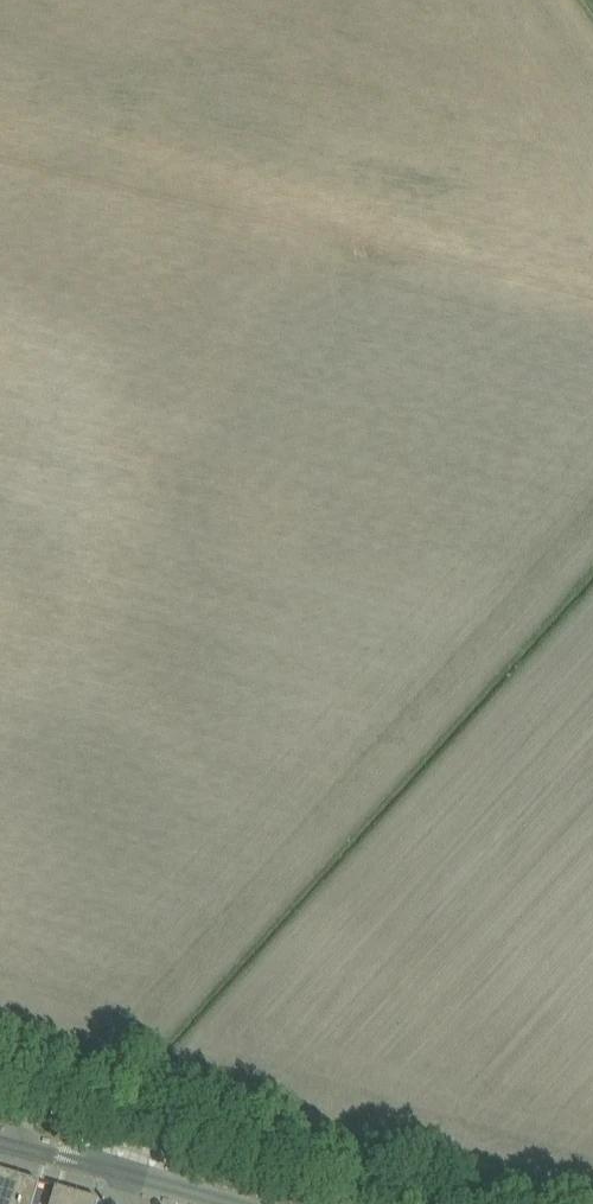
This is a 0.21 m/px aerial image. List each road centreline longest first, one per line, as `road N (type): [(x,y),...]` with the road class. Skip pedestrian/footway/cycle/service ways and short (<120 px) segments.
road 1 (unclassified): [(533,1203),(0,1042)]

